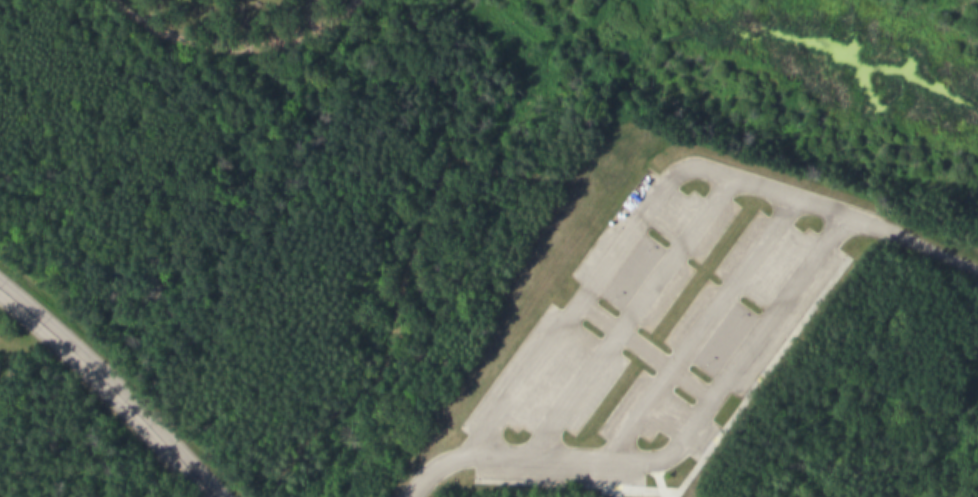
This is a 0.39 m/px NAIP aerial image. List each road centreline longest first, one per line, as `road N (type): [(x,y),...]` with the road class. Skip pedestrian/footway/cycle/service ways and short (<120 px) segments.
road 1 (residential): [(219,496),(120,389),(0,281)]

